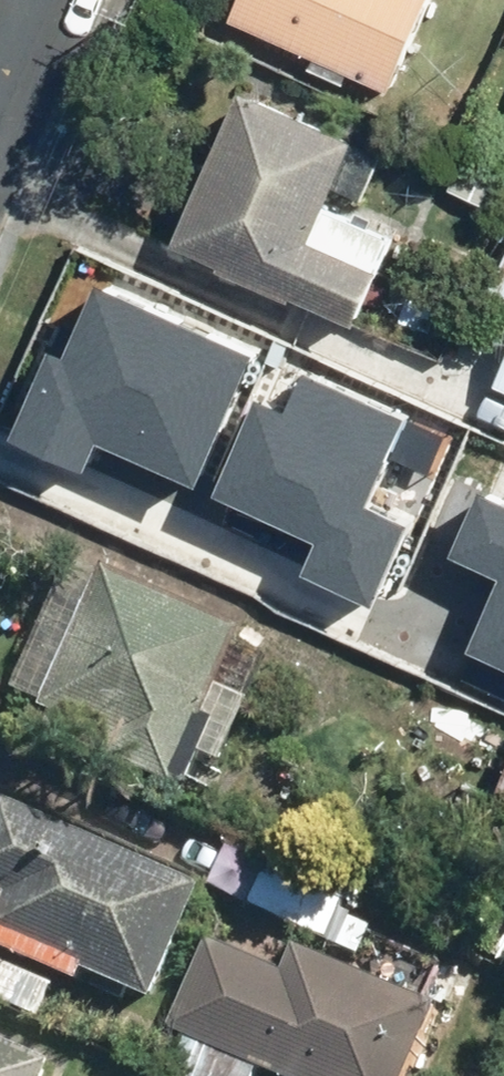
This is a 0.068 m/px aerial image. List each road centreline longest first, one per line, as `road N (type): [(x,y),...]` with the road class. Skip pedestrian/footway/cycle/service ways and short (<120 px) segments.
road 1 (residential): [(49,0),(0,113)]

